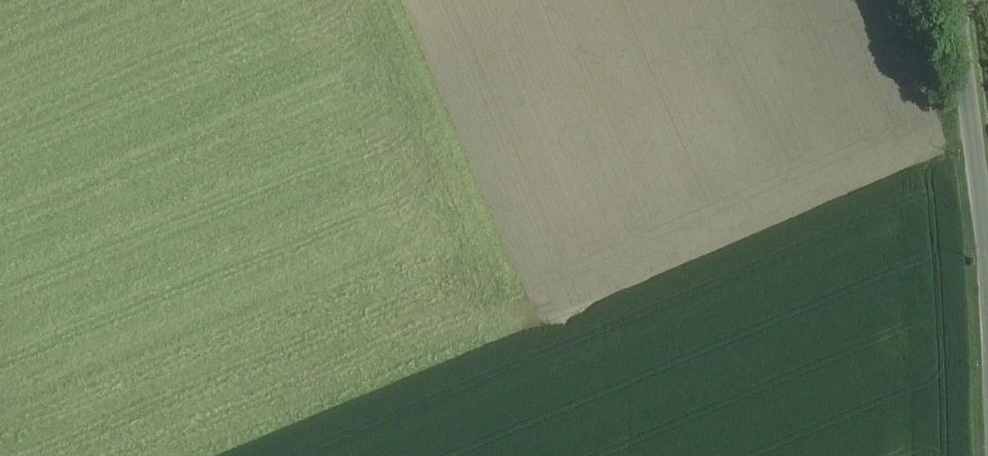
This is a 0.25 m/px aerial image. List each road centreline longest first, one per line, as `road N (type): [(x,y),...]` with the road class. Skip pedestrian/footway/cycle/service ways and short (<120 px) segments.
road 1 (unclassified): [(958,0),(987,250)]

